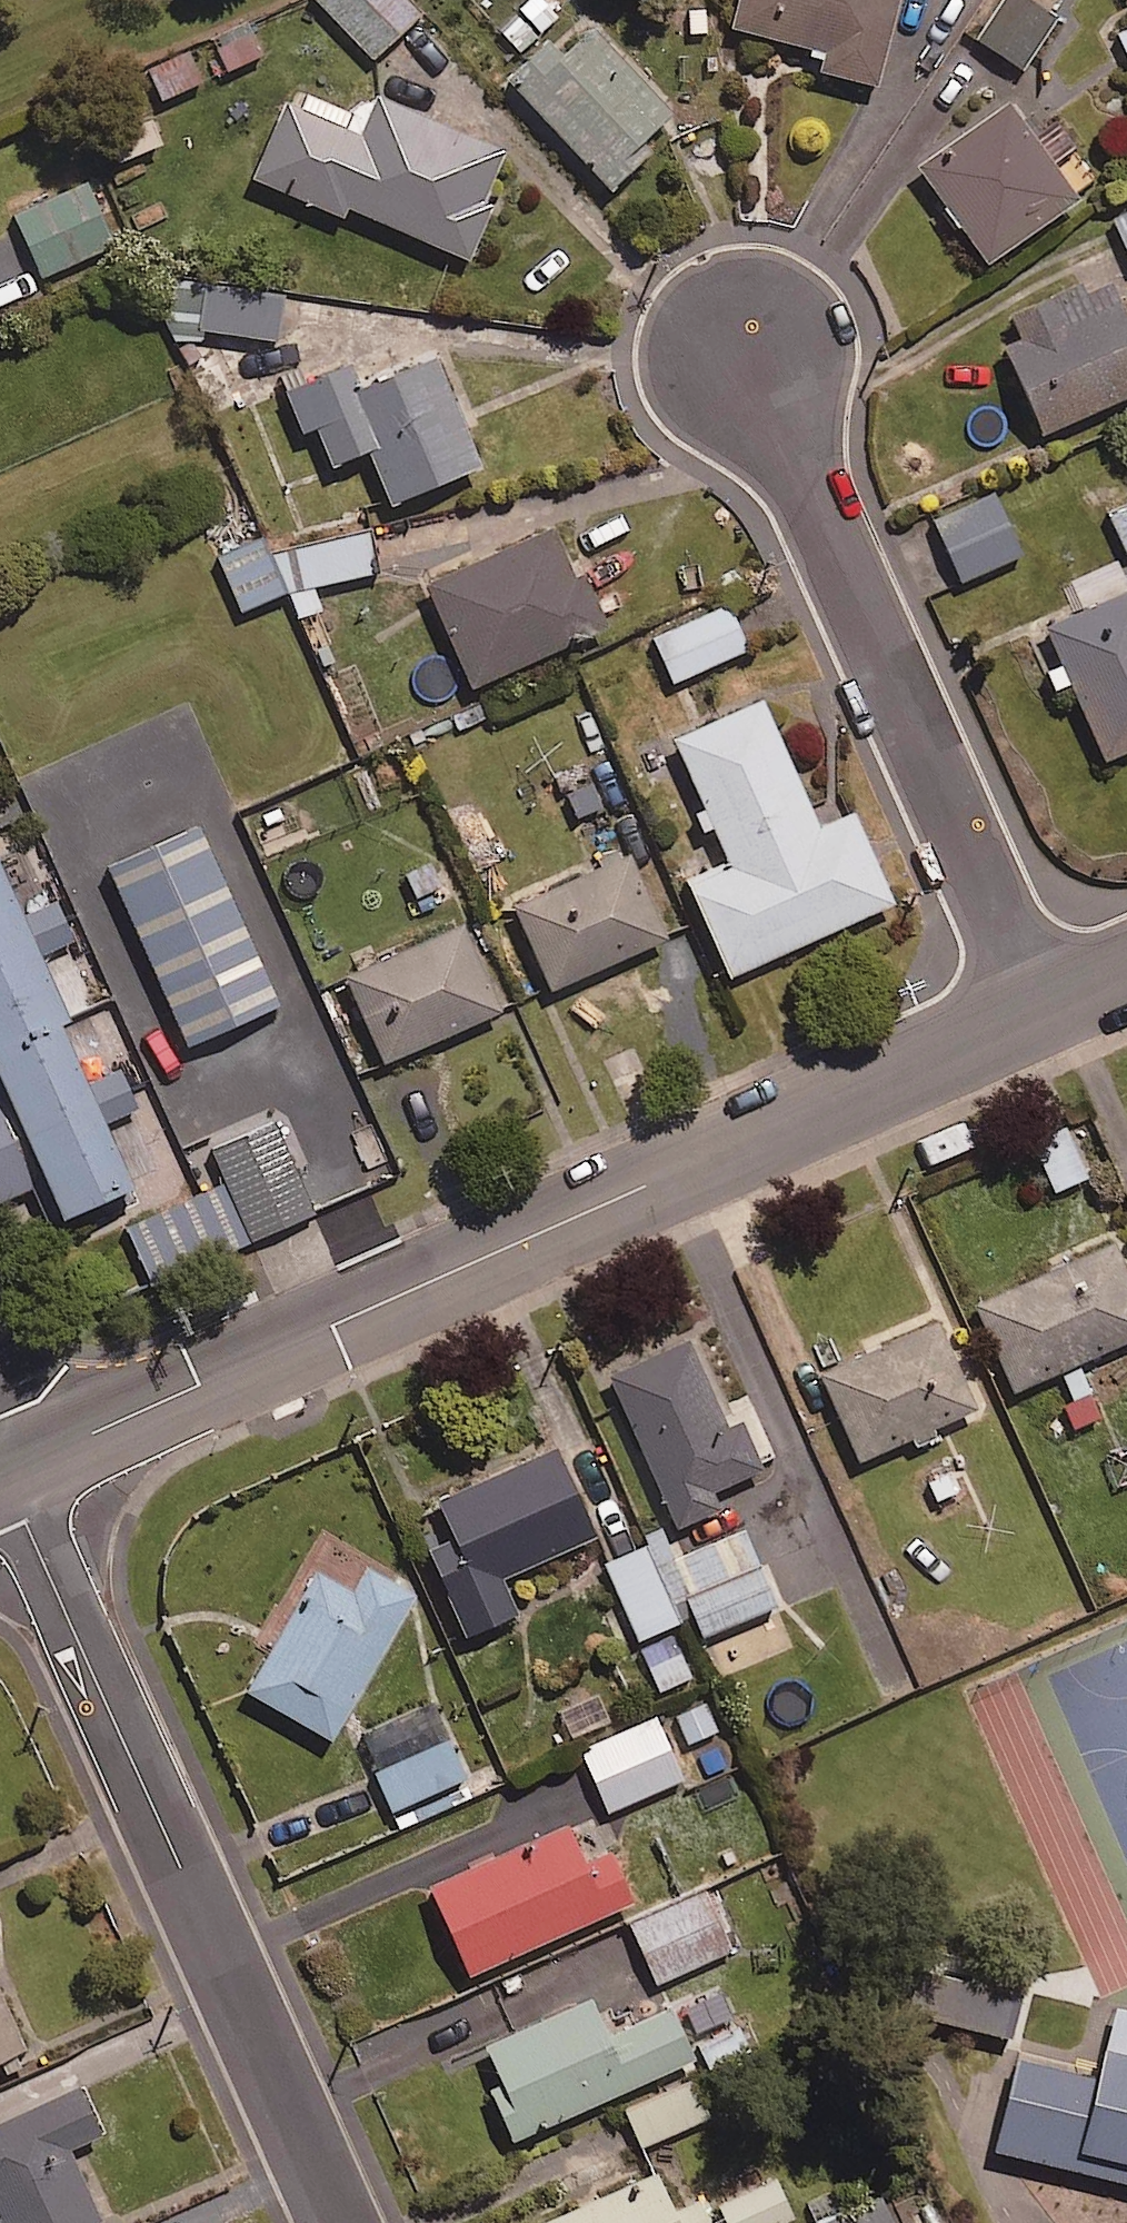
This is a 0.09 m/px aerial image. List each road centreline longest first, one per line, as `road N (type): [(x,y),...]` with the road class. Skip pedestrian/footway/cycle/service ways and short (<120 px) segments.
road 1 (residential): [(1037,1010),(3,1475)]
road 2 (residential): [(3,1475),(338,2222)]
road 3 (residential): [(751,353),(1037,1010)]

